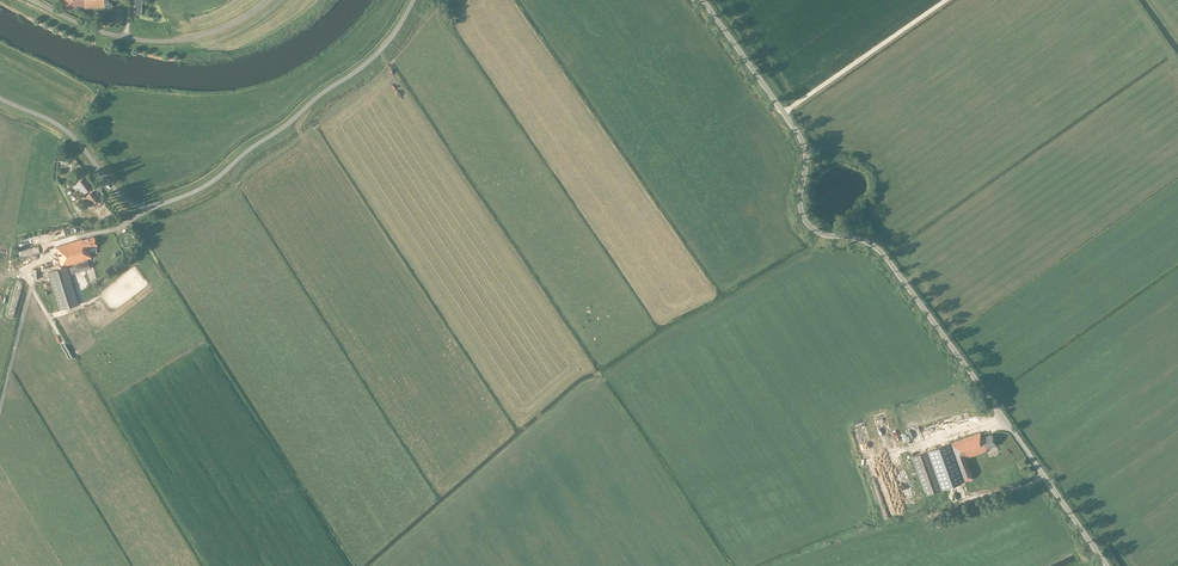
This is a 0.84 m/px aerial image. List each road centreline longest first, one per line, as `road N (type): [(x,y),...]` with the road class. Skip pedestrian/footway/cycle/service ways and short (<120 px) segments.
road 1 (unclassified): [(703,0),(802,142),(806,222),(881,253),(1107,565)]
road 2 (unclassified): [(0,99),(61,128),(125,201),(152,207),(211,183),(358,71),(391,39),(414,0)]
road 3 (unclassified): [(28,0),(100,32),(168,43),(215,33),(269,0)]

